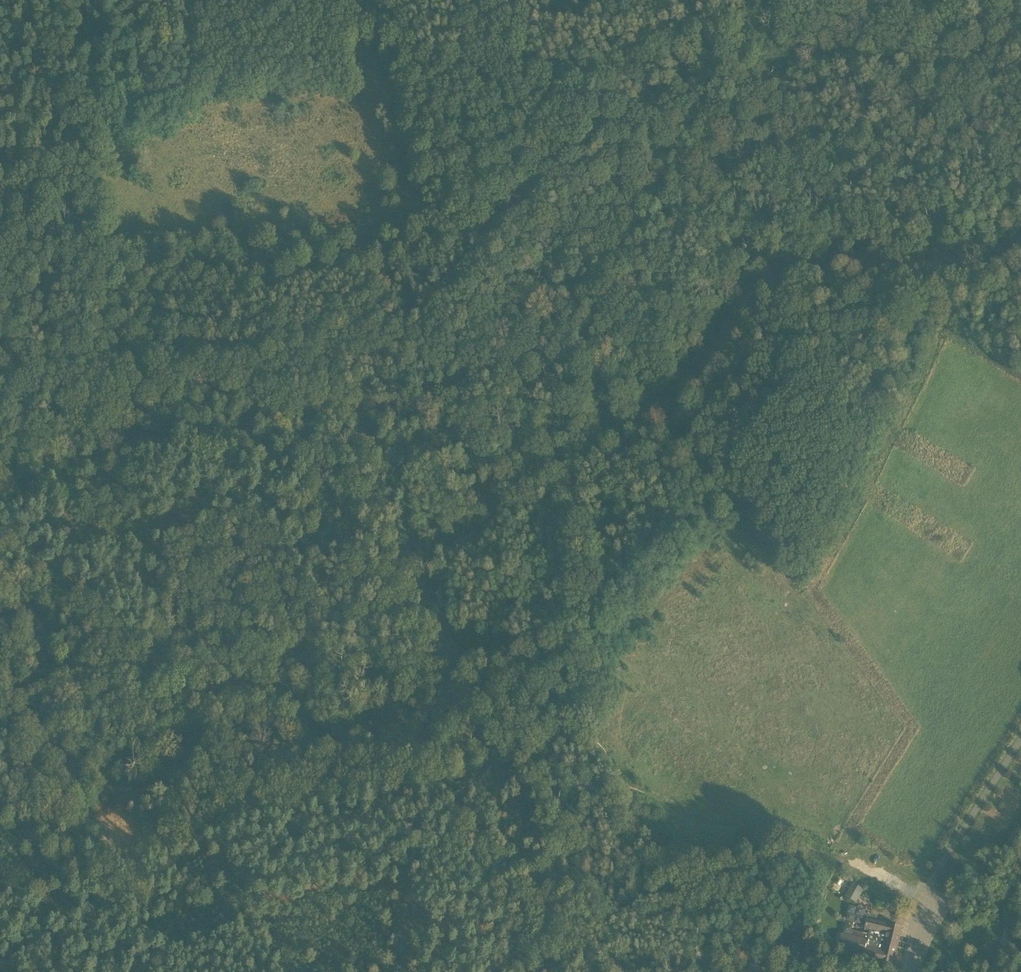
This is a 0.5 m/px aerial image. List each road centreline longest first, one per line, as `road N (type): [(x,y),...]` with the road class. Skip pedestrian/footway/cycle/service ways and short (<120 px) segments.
road 1 (track): [(1020,743),(930,888)]

